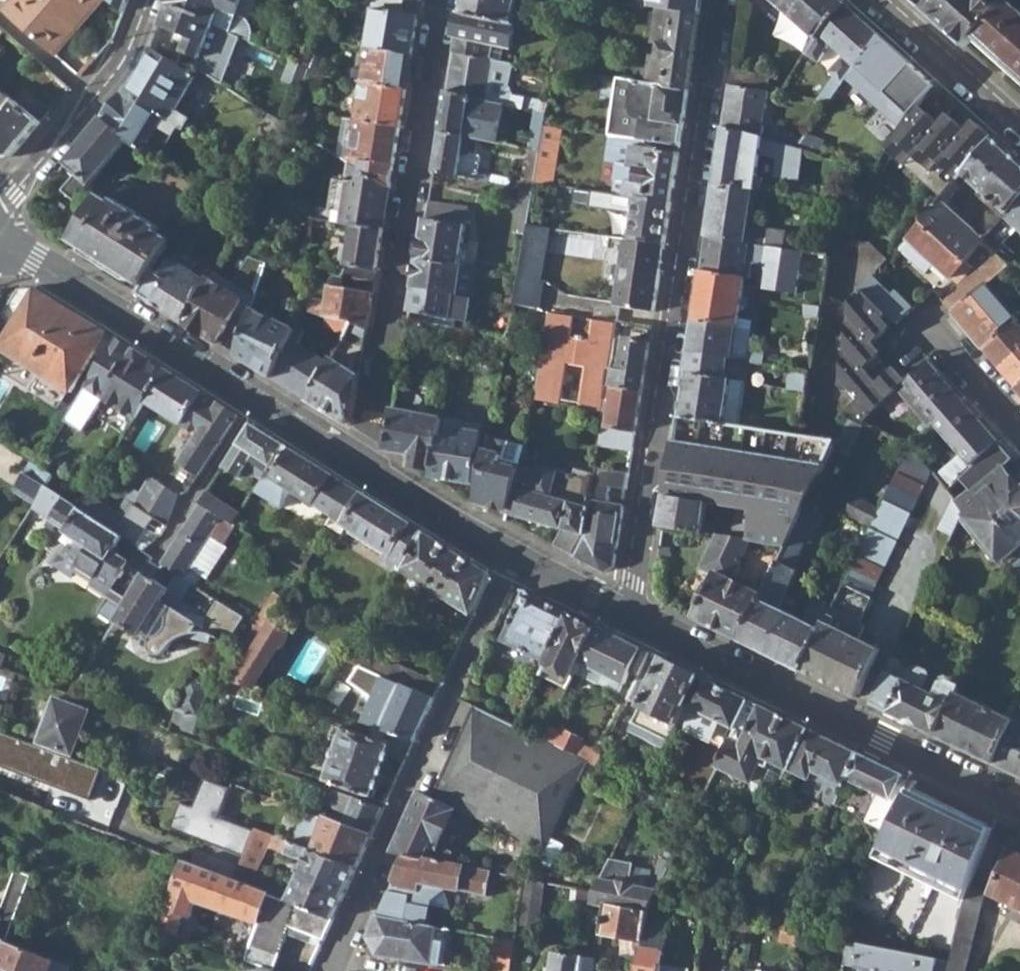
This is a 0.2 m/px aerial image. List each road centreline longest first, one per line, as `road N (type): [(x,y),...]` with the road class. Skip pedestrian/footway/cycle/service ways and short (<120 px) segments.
road 1 (residential): [(631,614),(720,0)]
road 2 (residential): [(437,0),(365,465)]
road 3 (residential): [(334,966),(518,561)]
road 4 (residential): [(631,614),(1019,802)]
road 5 (residential): [(0,257),(60,267),(365,465)]
road 6 (residential): [(147,0),(122,63),(26,180),(0,241)]
road 7 (residential): [(872,0),(1019,131)]
road 8 (residential): [(365,465),(518,561)]
road 9 (residential): [(918,322),(1019,435)]
road 10 (residential): [(518,561),(631,614)]

